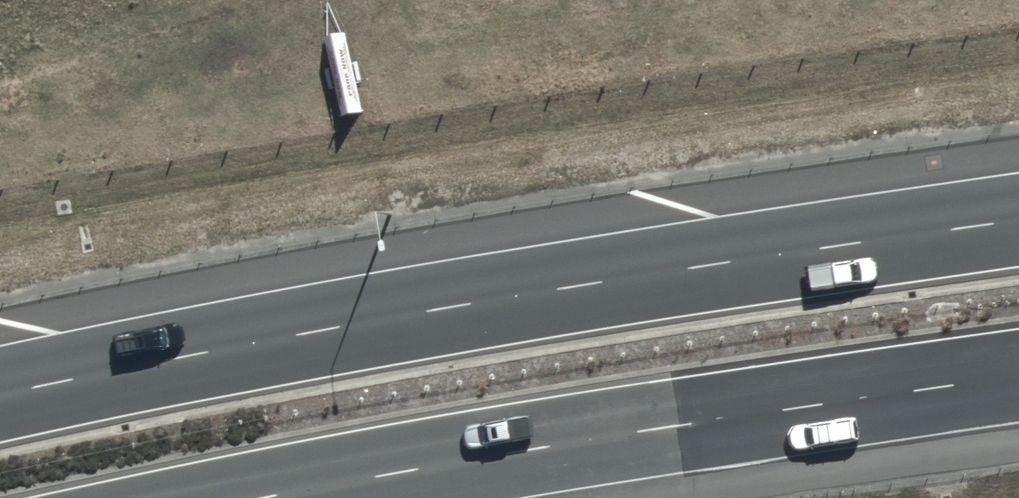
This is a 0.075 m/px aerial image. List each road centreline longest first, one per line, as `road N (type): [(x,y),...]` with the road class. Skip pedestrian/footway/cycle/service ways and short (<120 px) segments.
road 1 (trunk): [(0,389),(179,349),(621,273),(1018,217)]
road 2 (trunk): [(1018,377),(454,460),(263,497)]

